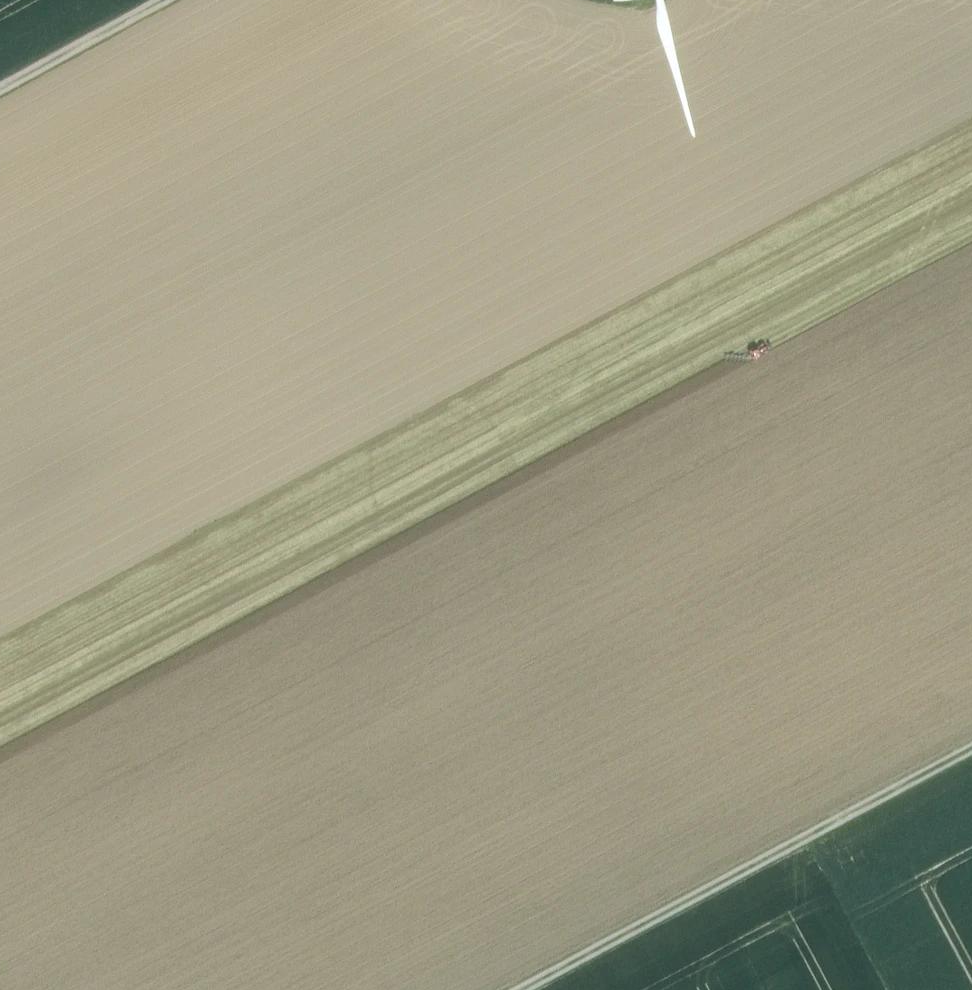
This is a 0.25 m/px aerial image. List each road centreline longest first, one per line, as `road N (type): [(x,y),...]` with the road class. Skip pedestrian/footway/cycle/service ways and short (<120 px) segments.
road 1 (track): [(199,0),(0,104)]

